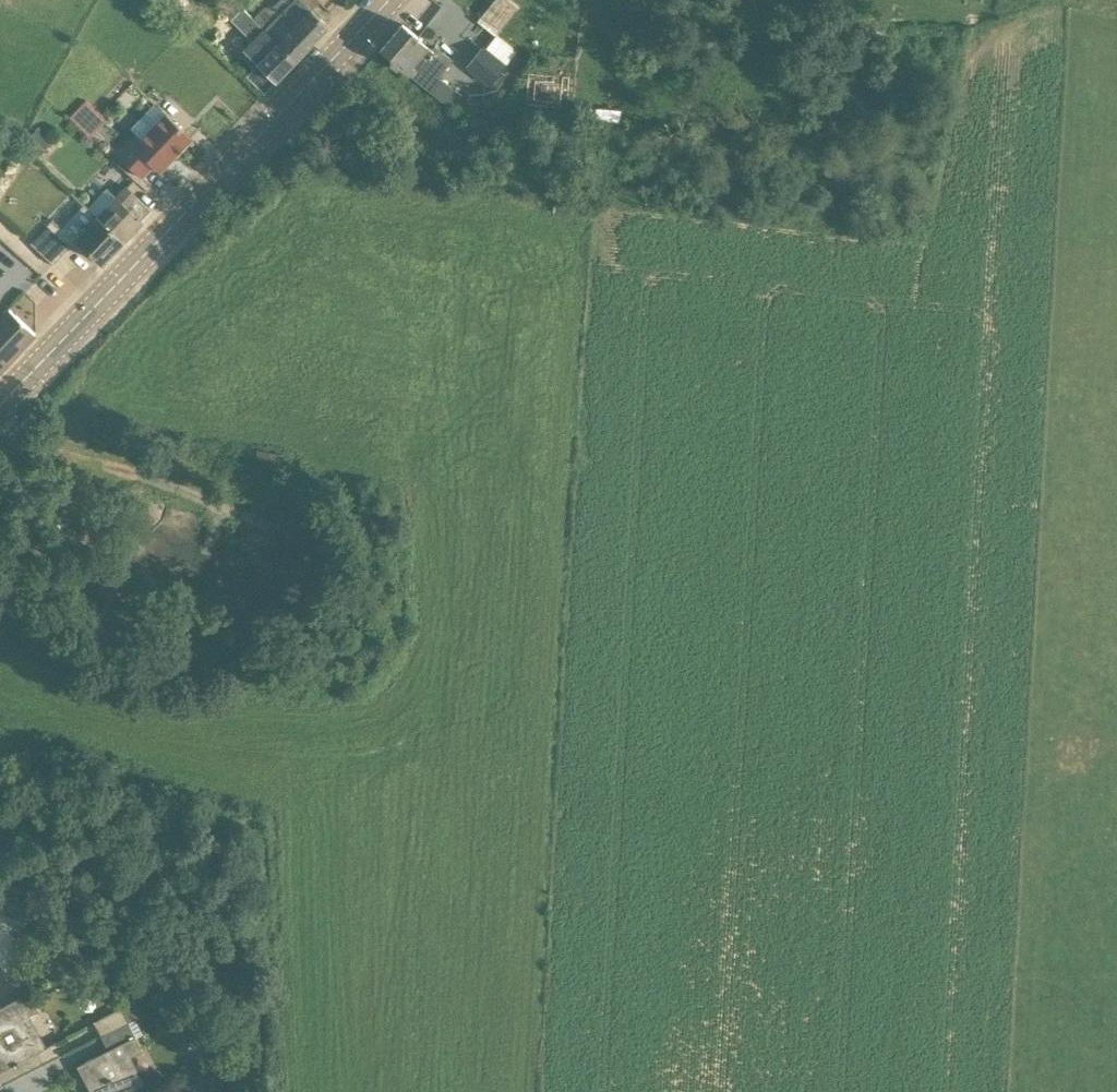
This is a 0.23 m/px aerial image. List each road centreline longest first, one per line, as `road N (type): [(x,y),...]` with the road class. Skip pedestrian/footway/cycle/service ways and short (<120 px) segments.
road 1 (secondary): [(0,407),(389,0)]

